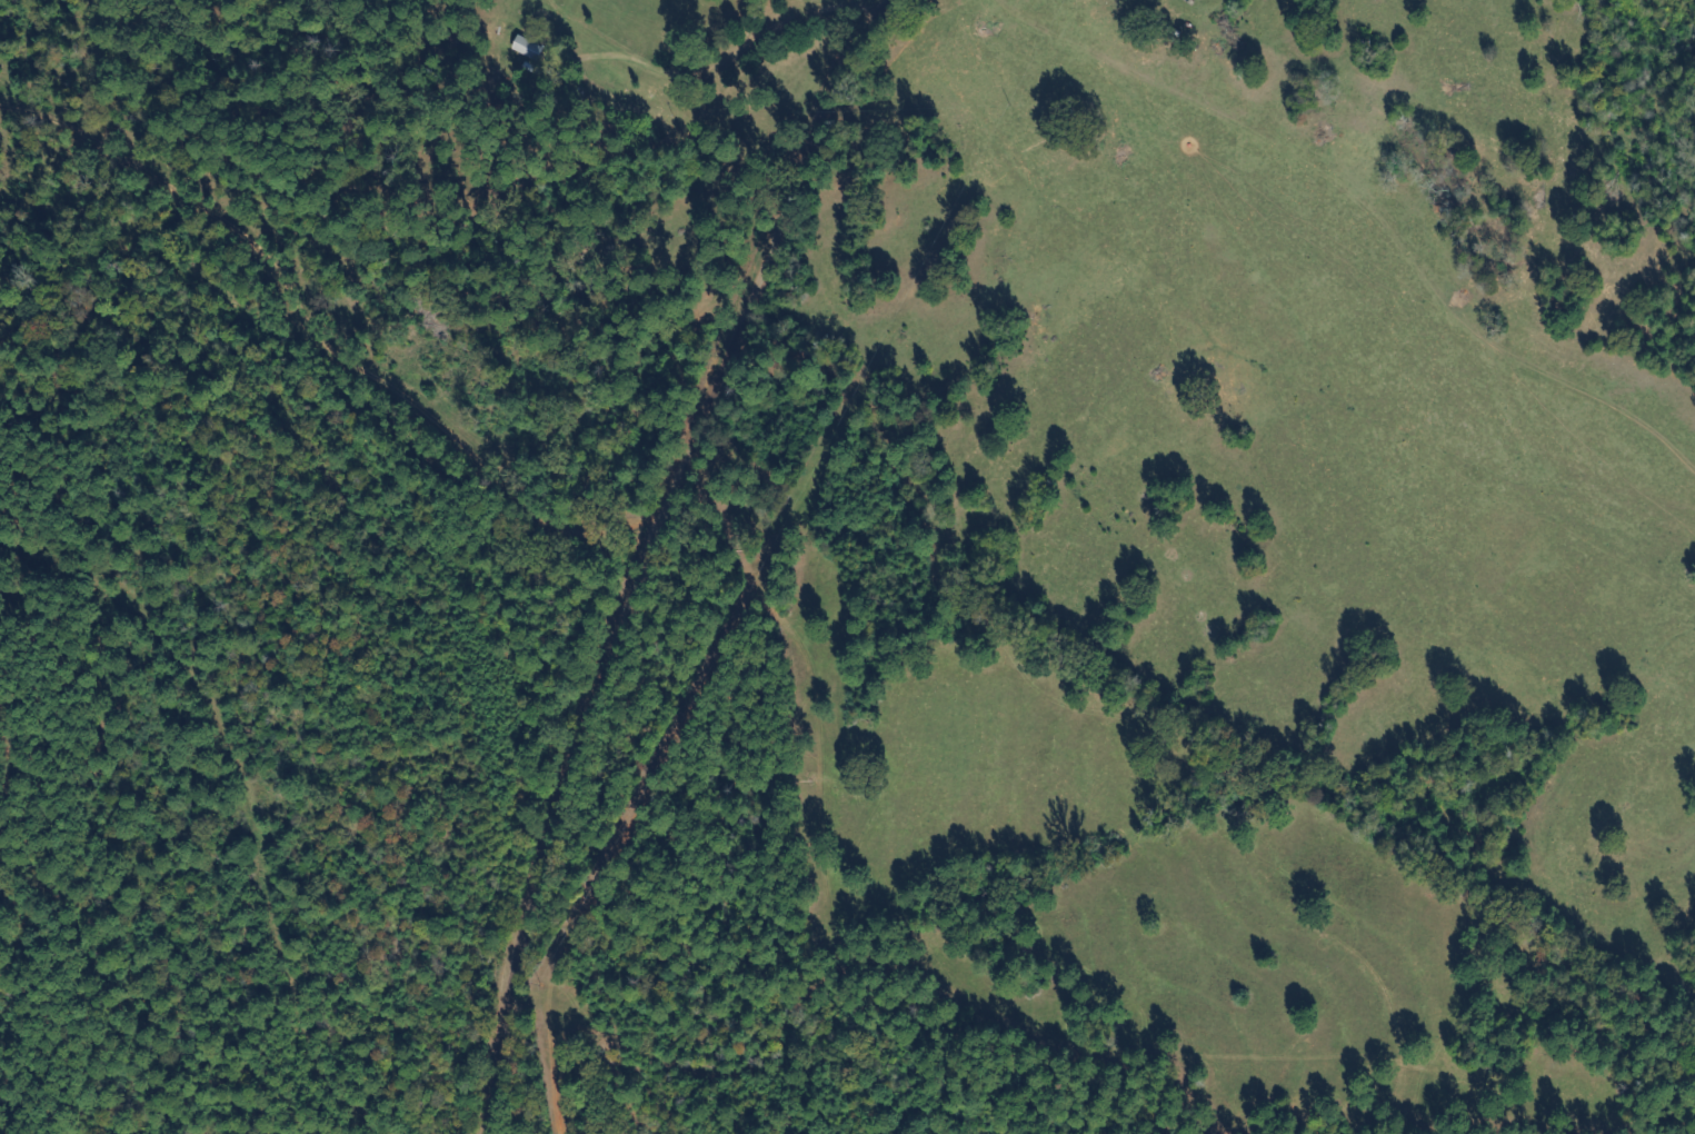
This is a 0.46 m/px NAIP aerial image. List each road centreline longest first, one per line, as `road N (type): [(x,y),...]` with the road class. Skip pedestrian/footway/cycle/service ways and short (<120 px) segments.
road 1 (residential): [(439,1133),(486,866),(625,520),(741,281),(802,97),(808,24)]
road 2 (residential): [(1694,515),(1552,455),(1413,237),(1230,142),(1143,0)]

